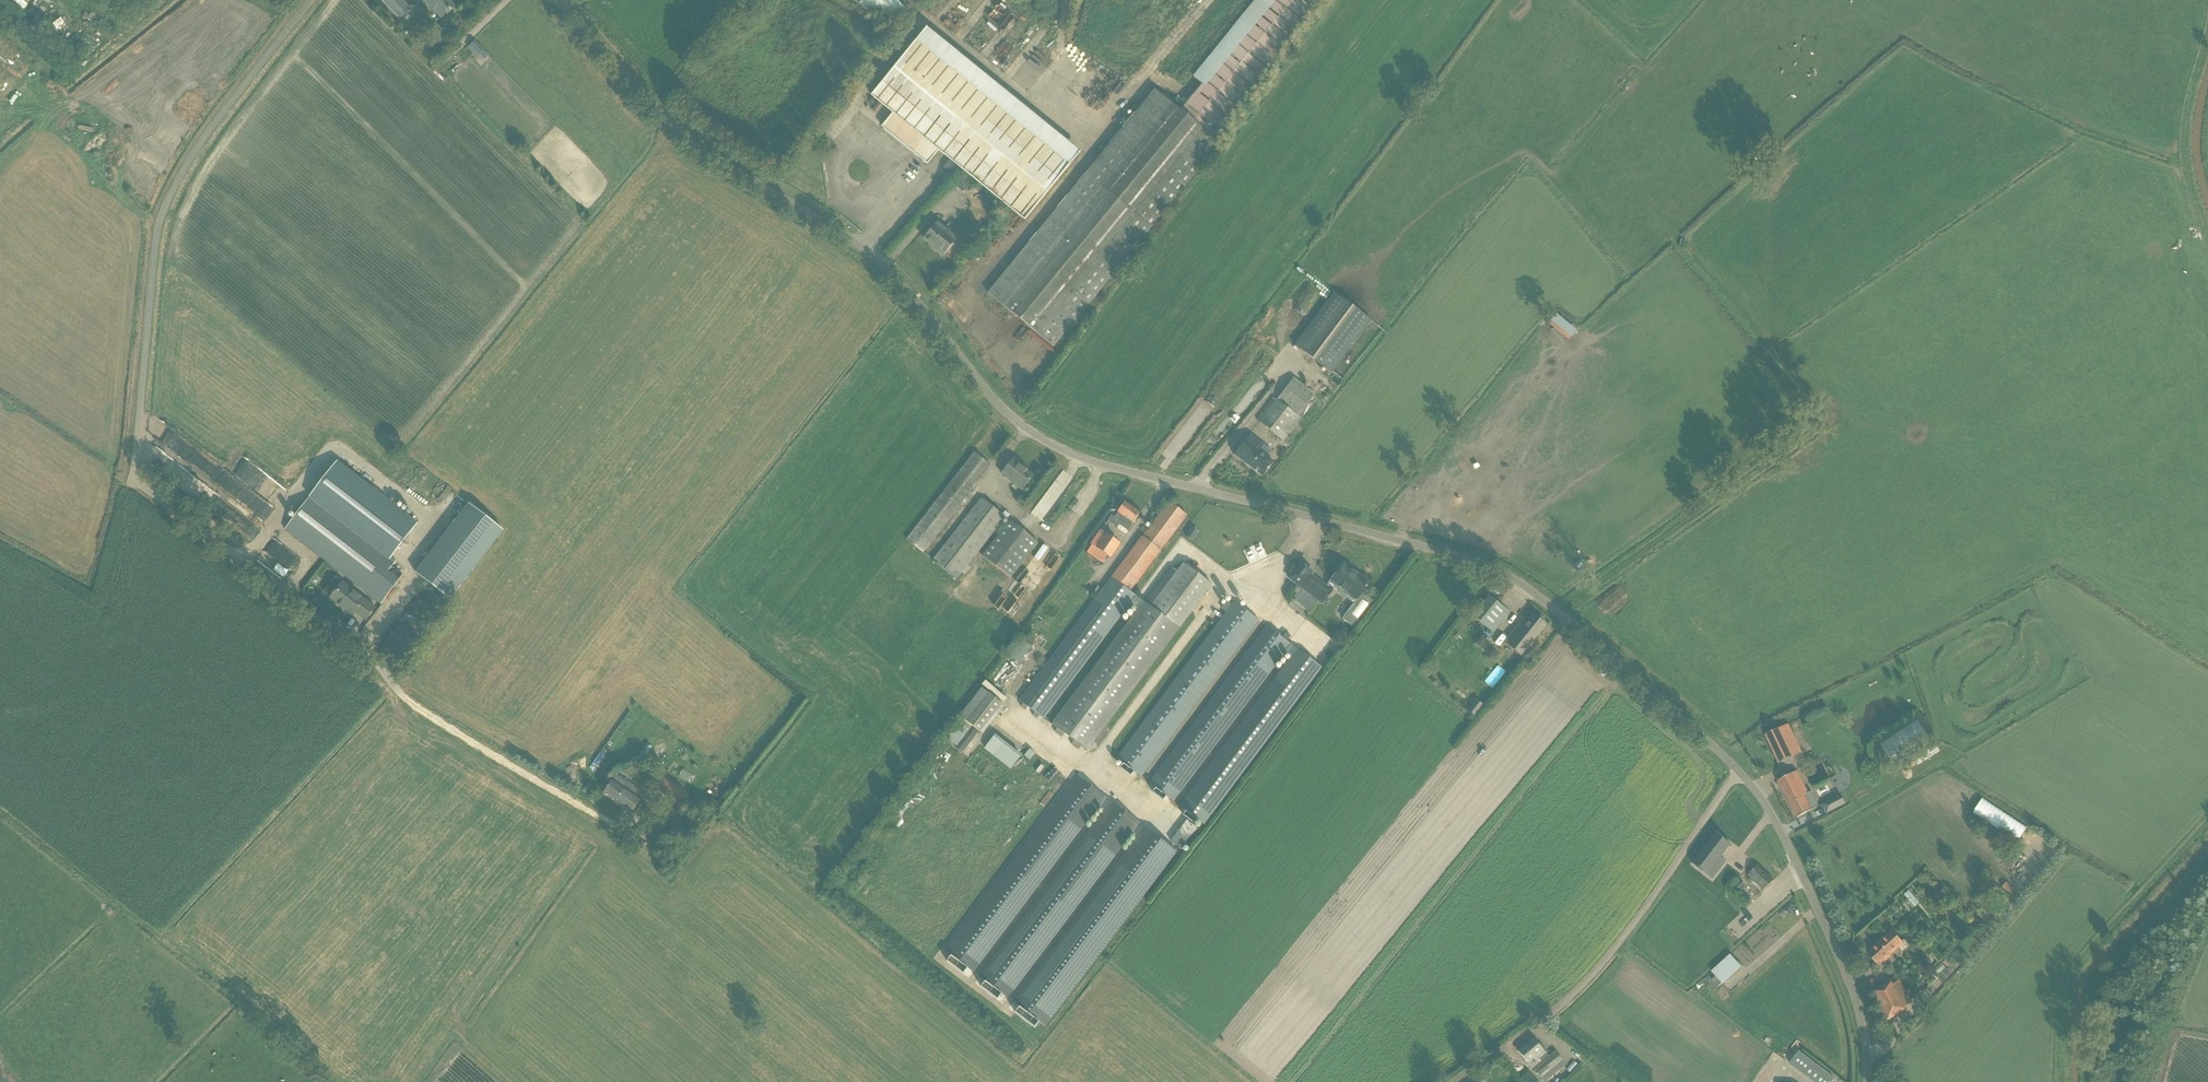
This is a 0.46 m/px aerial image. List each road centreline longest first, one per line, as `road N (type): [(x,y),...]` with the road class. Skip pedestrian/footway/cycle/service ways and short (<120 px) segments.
road 1 (unclassified): [(1737,767),(1517,572),(1050,440),(996,399),(877,259),(687,137),(556,0)]
road 2 (unclassified): [(601,813),(429,706),(344,632),(124,469),(142,243),(155,192),(289,0)]
road 3 (unclassified): [(1860,1081),(1849,994),(1786,840),(1737,767)]
road 4 (unclassified): [(1536,1026),(1617,944),(1737,767)]

